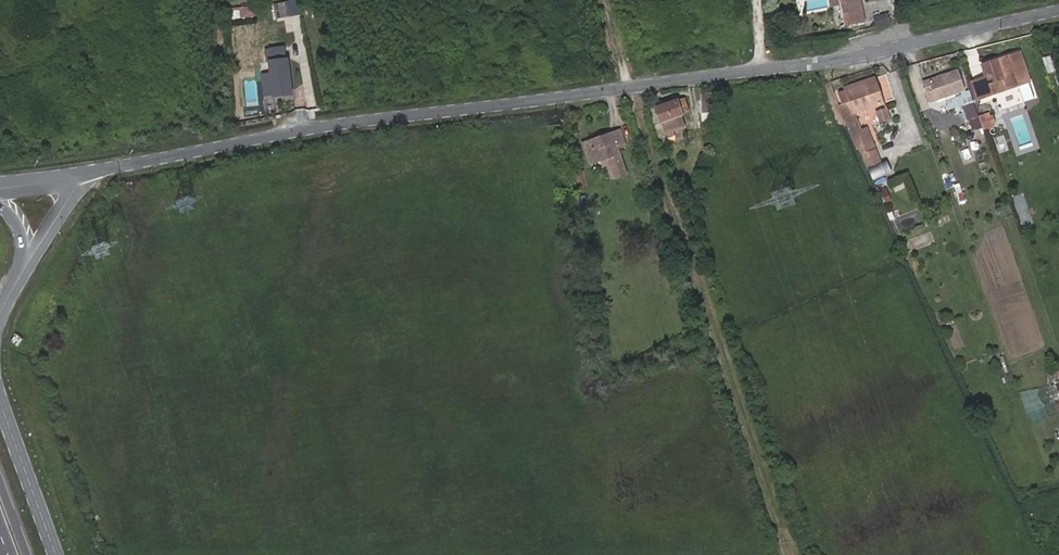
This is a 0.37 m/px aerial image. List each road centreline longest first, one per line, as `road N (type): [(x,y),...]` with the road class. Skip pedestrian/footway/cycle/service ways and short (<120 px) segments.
road 1 (tertiary): [(1058,10),(812,63),(298,131),(71,180)]
road 2 (track): [(602,0),(791,554)]
road 3 (unclassified): [(0,398),(57,554)]

